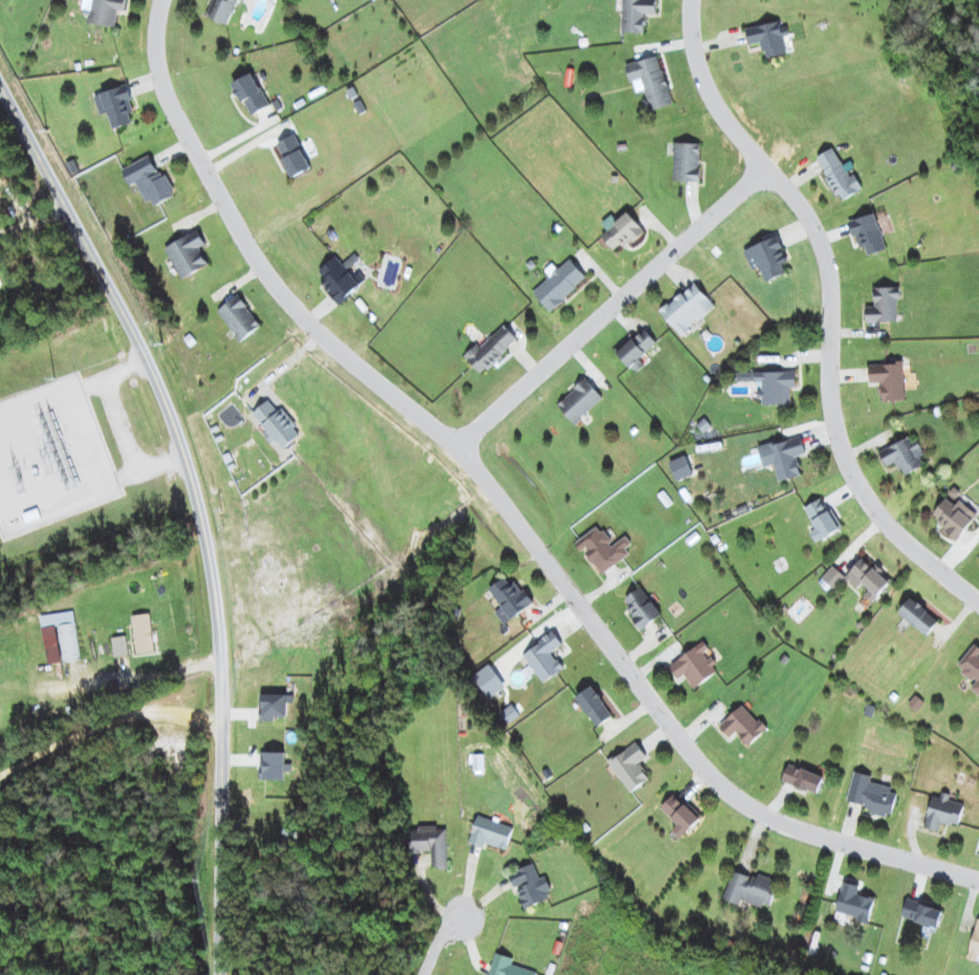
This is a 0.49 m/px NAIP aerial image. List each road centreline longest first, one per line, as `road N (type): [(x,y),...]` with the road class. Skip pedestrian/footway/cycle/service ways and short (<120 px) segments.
road 1 (residential): [(162,0),(157,48),(172,103),(272,279),(313,326),(479,472),(708,771),(785,823),(978,879)]
road 2 (tertiary): [(221,974),(222,668),(203,528),(143,352),(0,84)]
road 3 (residential): [(978,604),(891,530),(846,463),(830,402),(832,307),(821,246),(720,109),(696,50),(693,0)]
road 4 (residential): [(453,450),(765,167)]

